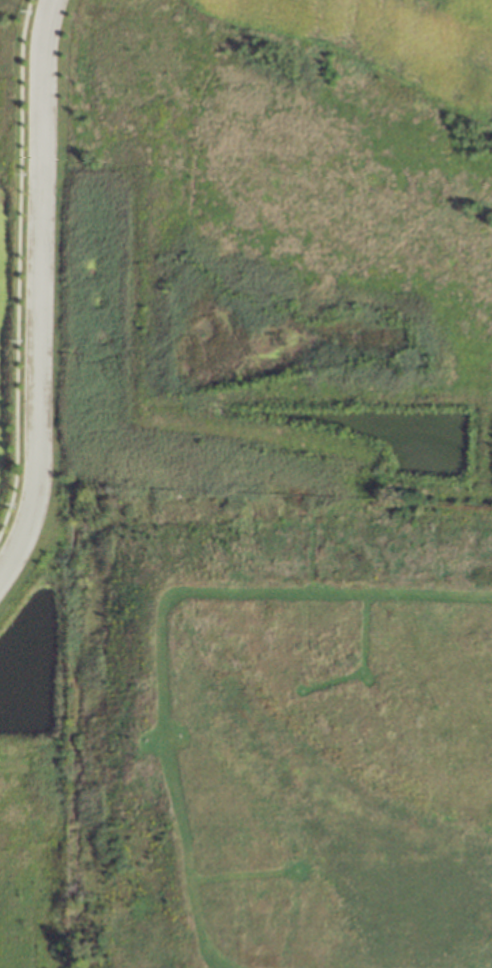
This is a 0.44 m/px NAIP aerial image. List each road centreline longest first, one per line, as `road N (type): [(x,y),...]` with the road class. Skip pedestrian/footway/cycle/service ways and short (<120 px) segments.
road 1 (residential): [(54,0),(42,59),(40,468),(31,520),(0,580)]

